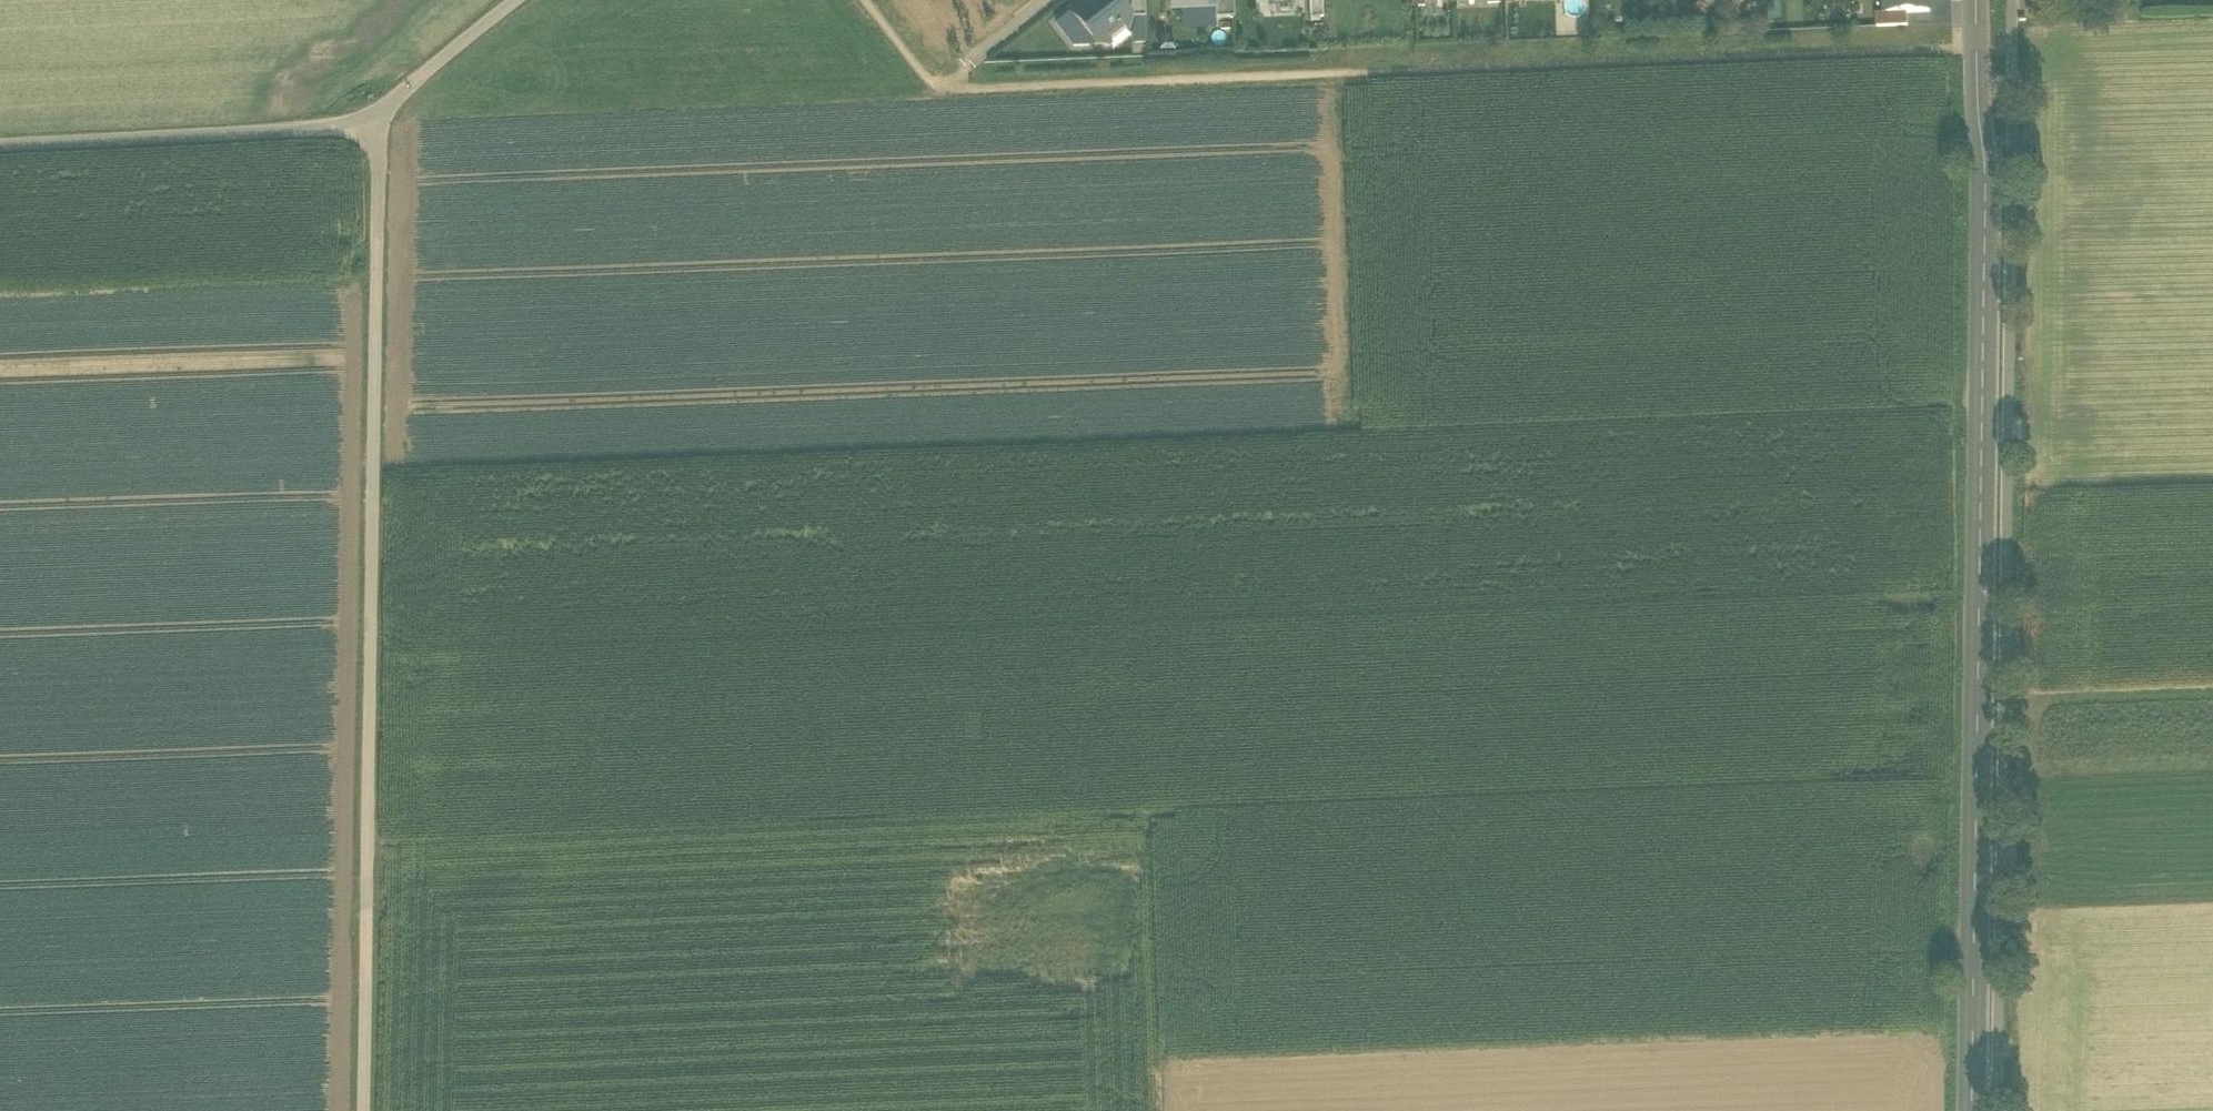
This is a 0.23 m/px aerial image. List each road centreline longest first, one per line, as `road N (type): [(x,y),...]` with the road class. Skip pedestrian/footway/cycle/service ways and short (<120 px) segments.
road 1 (tertiary): [(1980,0),(1985,193),(1972,1110)]
road 2 (track): [(362,1110),(377,125)]
road 3 (track): [(377,125),(0,144)]
road 4 (track): [(377,125),(395,95),(516,0)]

